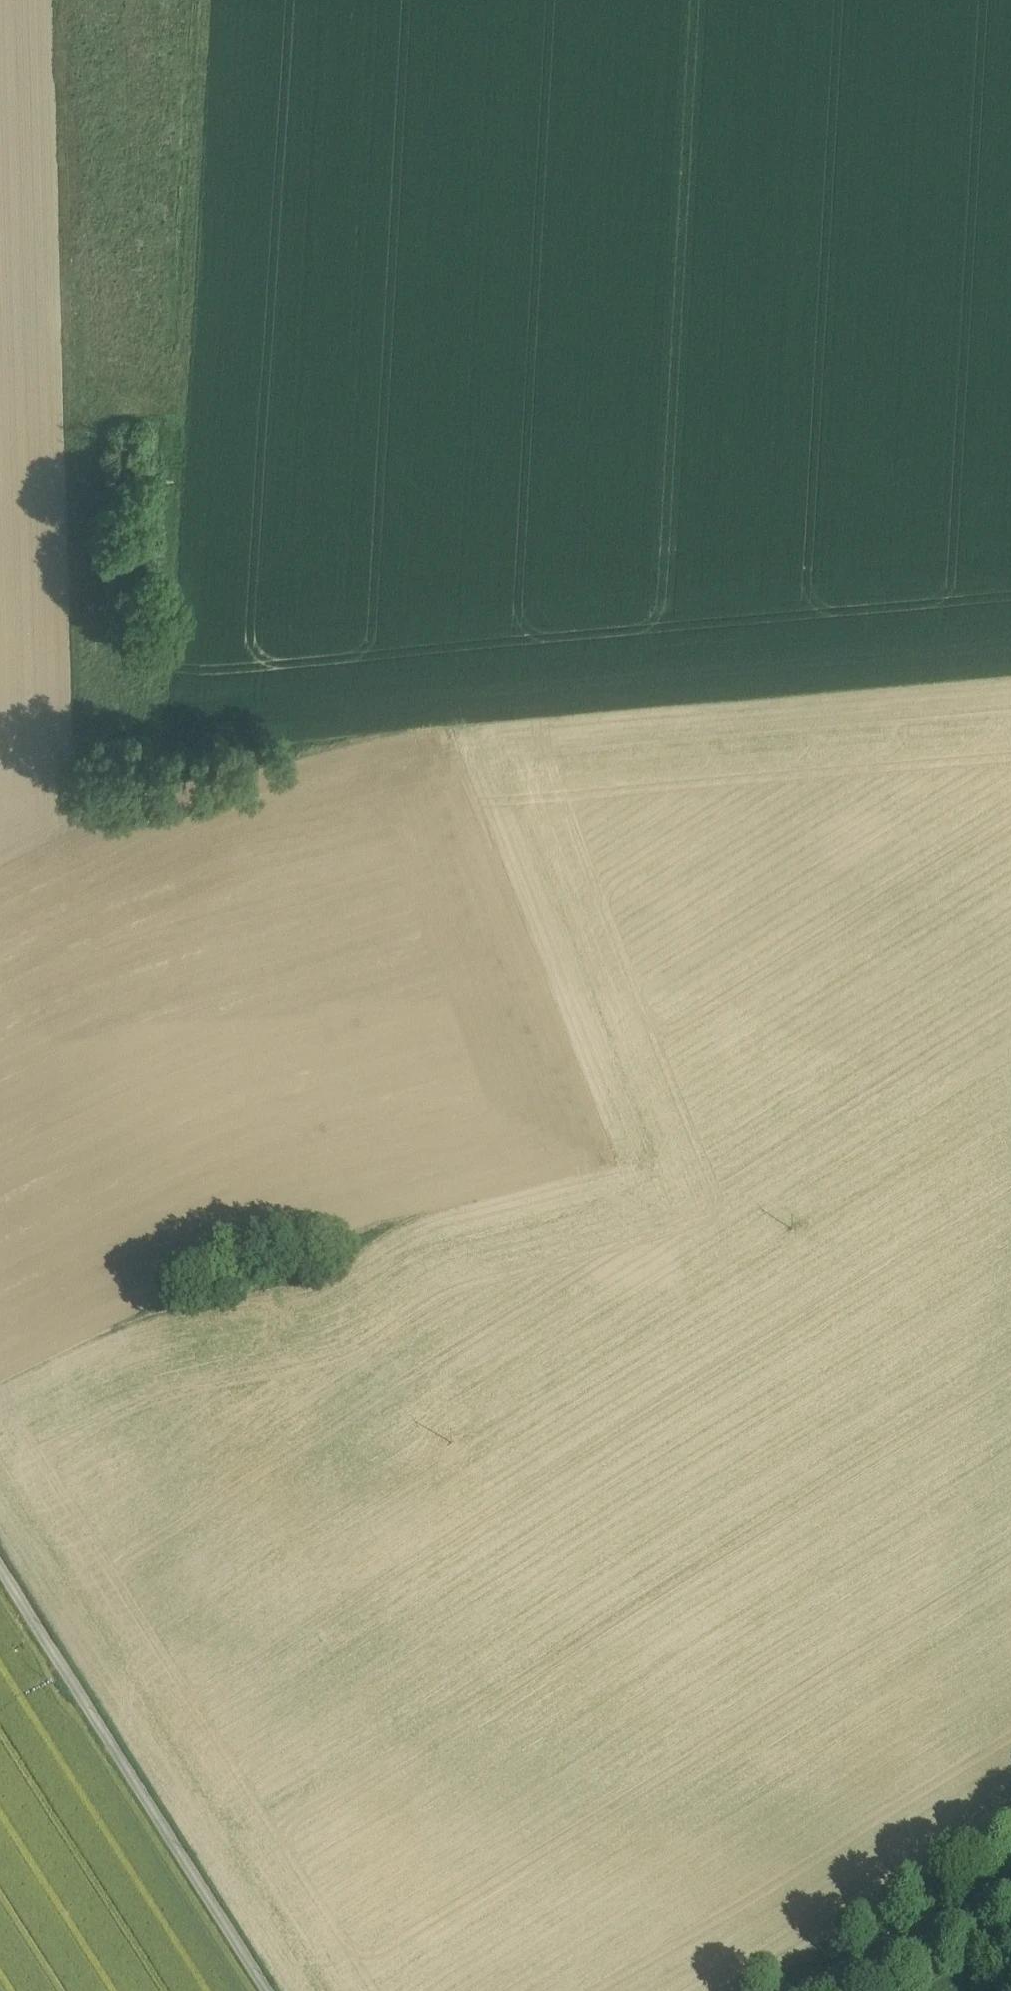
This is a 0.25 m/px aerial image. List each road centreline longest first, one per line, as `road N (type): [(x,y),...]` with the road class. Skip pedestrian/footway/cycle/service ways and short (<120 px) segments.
road 1 (residential): [(271,1990),(0,1561)]
road 2 (primary): [(1010,1872),(818,1990)]

